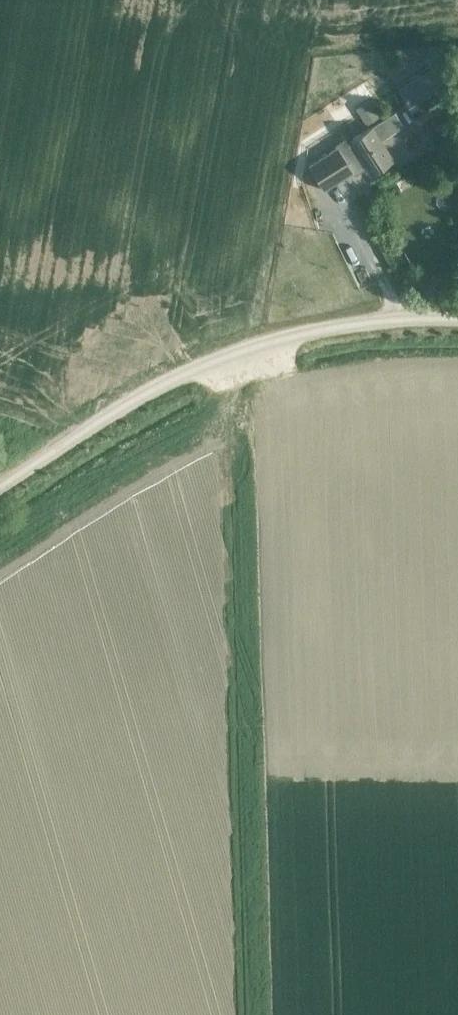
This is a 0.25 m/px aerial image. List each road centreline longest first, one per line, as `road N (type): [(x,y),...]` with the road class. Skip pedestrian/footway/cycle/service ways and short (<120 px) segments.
road 1 (unclassified): [(0,489),(164,384),(243,354),(314,332),(457,323)]

